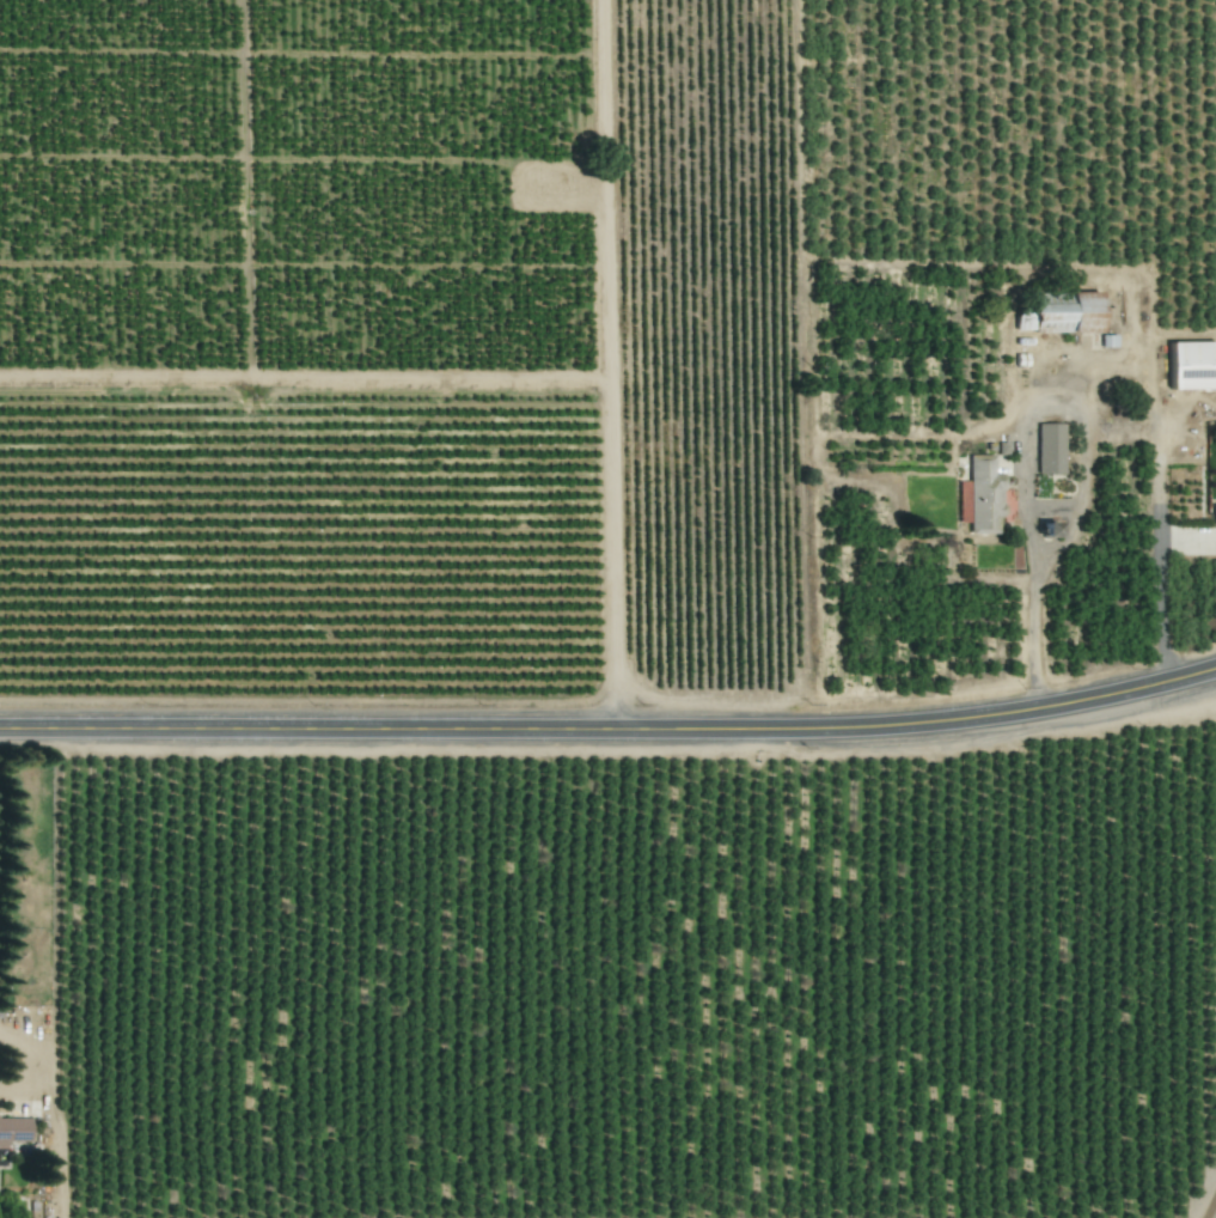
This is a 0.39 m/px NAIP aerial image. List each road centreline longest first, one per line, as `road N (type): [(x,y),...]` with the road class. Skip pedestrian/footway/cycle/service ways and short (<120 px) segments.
road 1 (tertiary): [(0,730),(885,729),(1101,700),(1215,670)]

